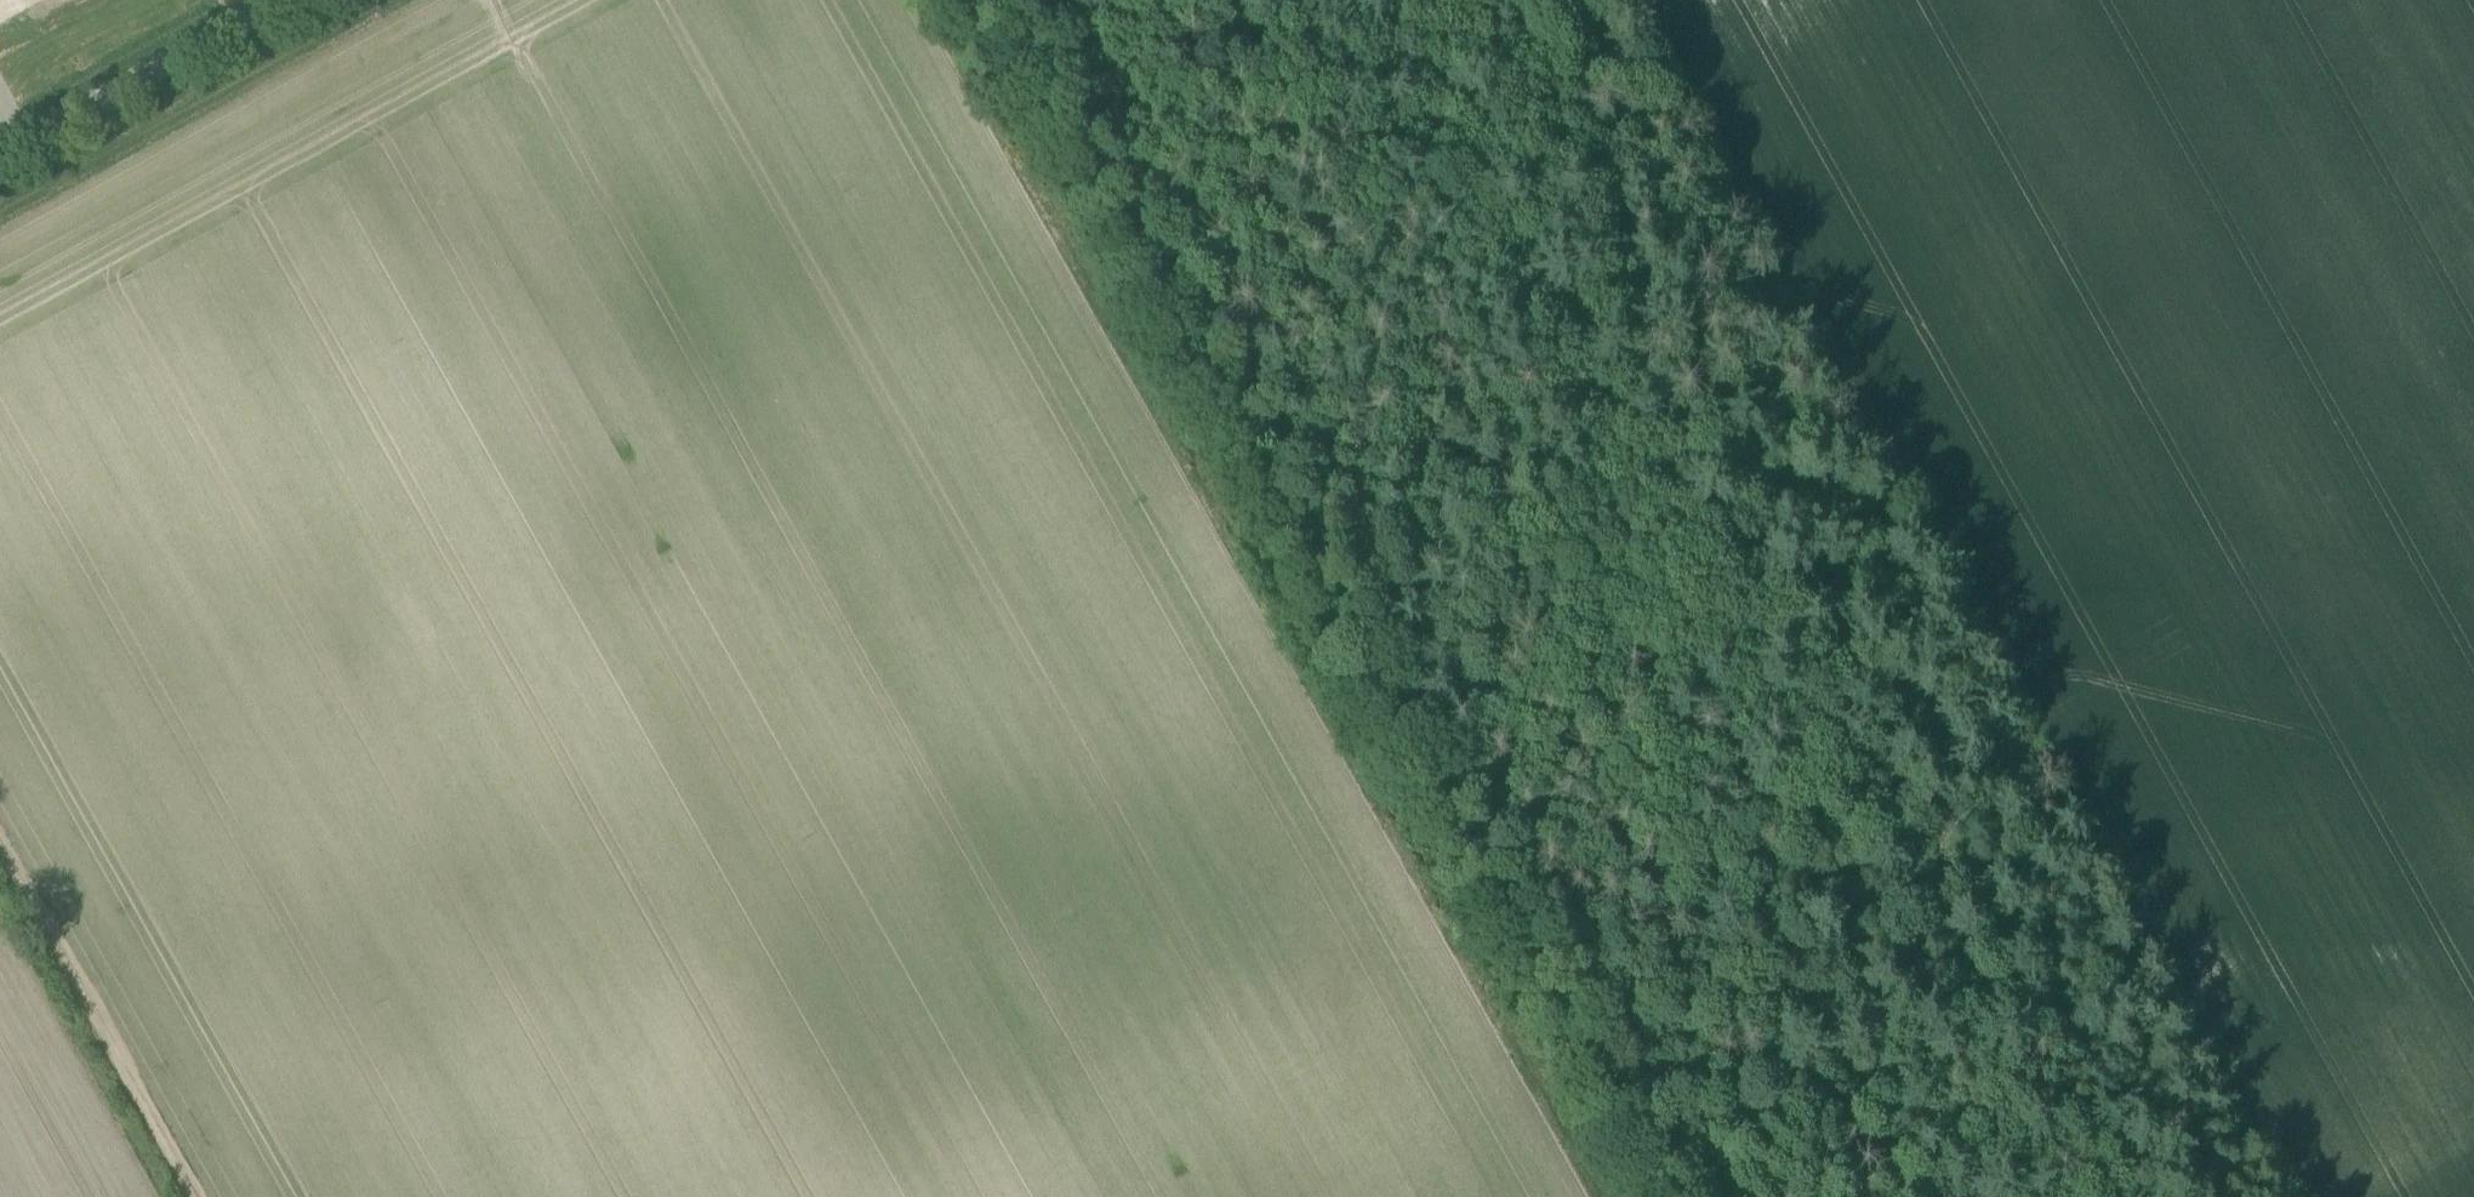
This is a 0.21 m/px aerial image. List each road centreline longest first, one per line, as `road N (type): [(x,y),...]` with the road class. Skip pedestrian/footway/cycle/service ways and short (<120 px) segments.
road 1 (track): [(188,1196),(0,861)]
road 2 (unclassified): [(0,144),(255,0)]

